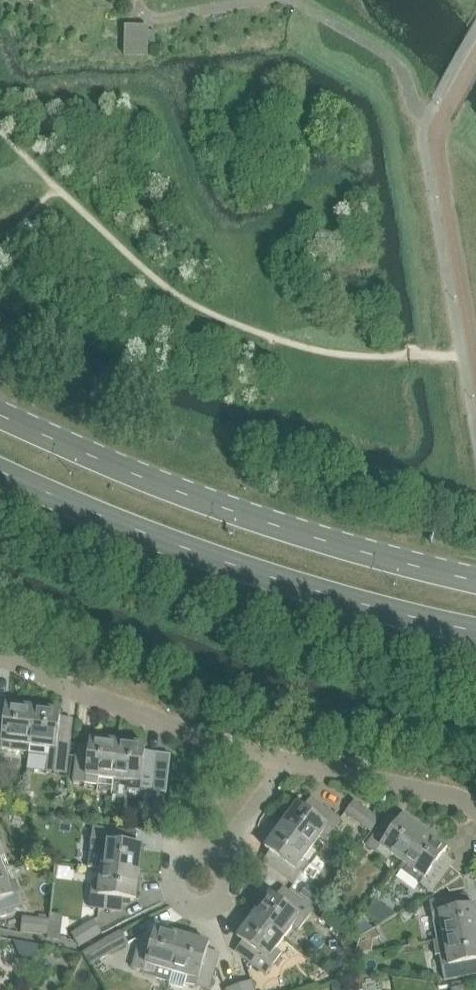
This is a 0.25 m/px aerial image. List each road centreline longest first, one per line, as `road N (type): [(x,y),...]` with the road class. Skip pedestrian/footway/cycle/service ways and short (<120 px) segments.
road 1 (trunk): [(475,581),(246,516),(0,414)]
road 2 (trunk): [(0,471),(203,555),(475,632)]
road 3 (residential): [(0,658),(86,697),(290,760)]
road 4 (residential): [(475,809),(461,798),(290,760)]
road 5 (residential): [(219,853),(231,869),(231,889),(208,908),(180,899),(171,881),(175,862)]

